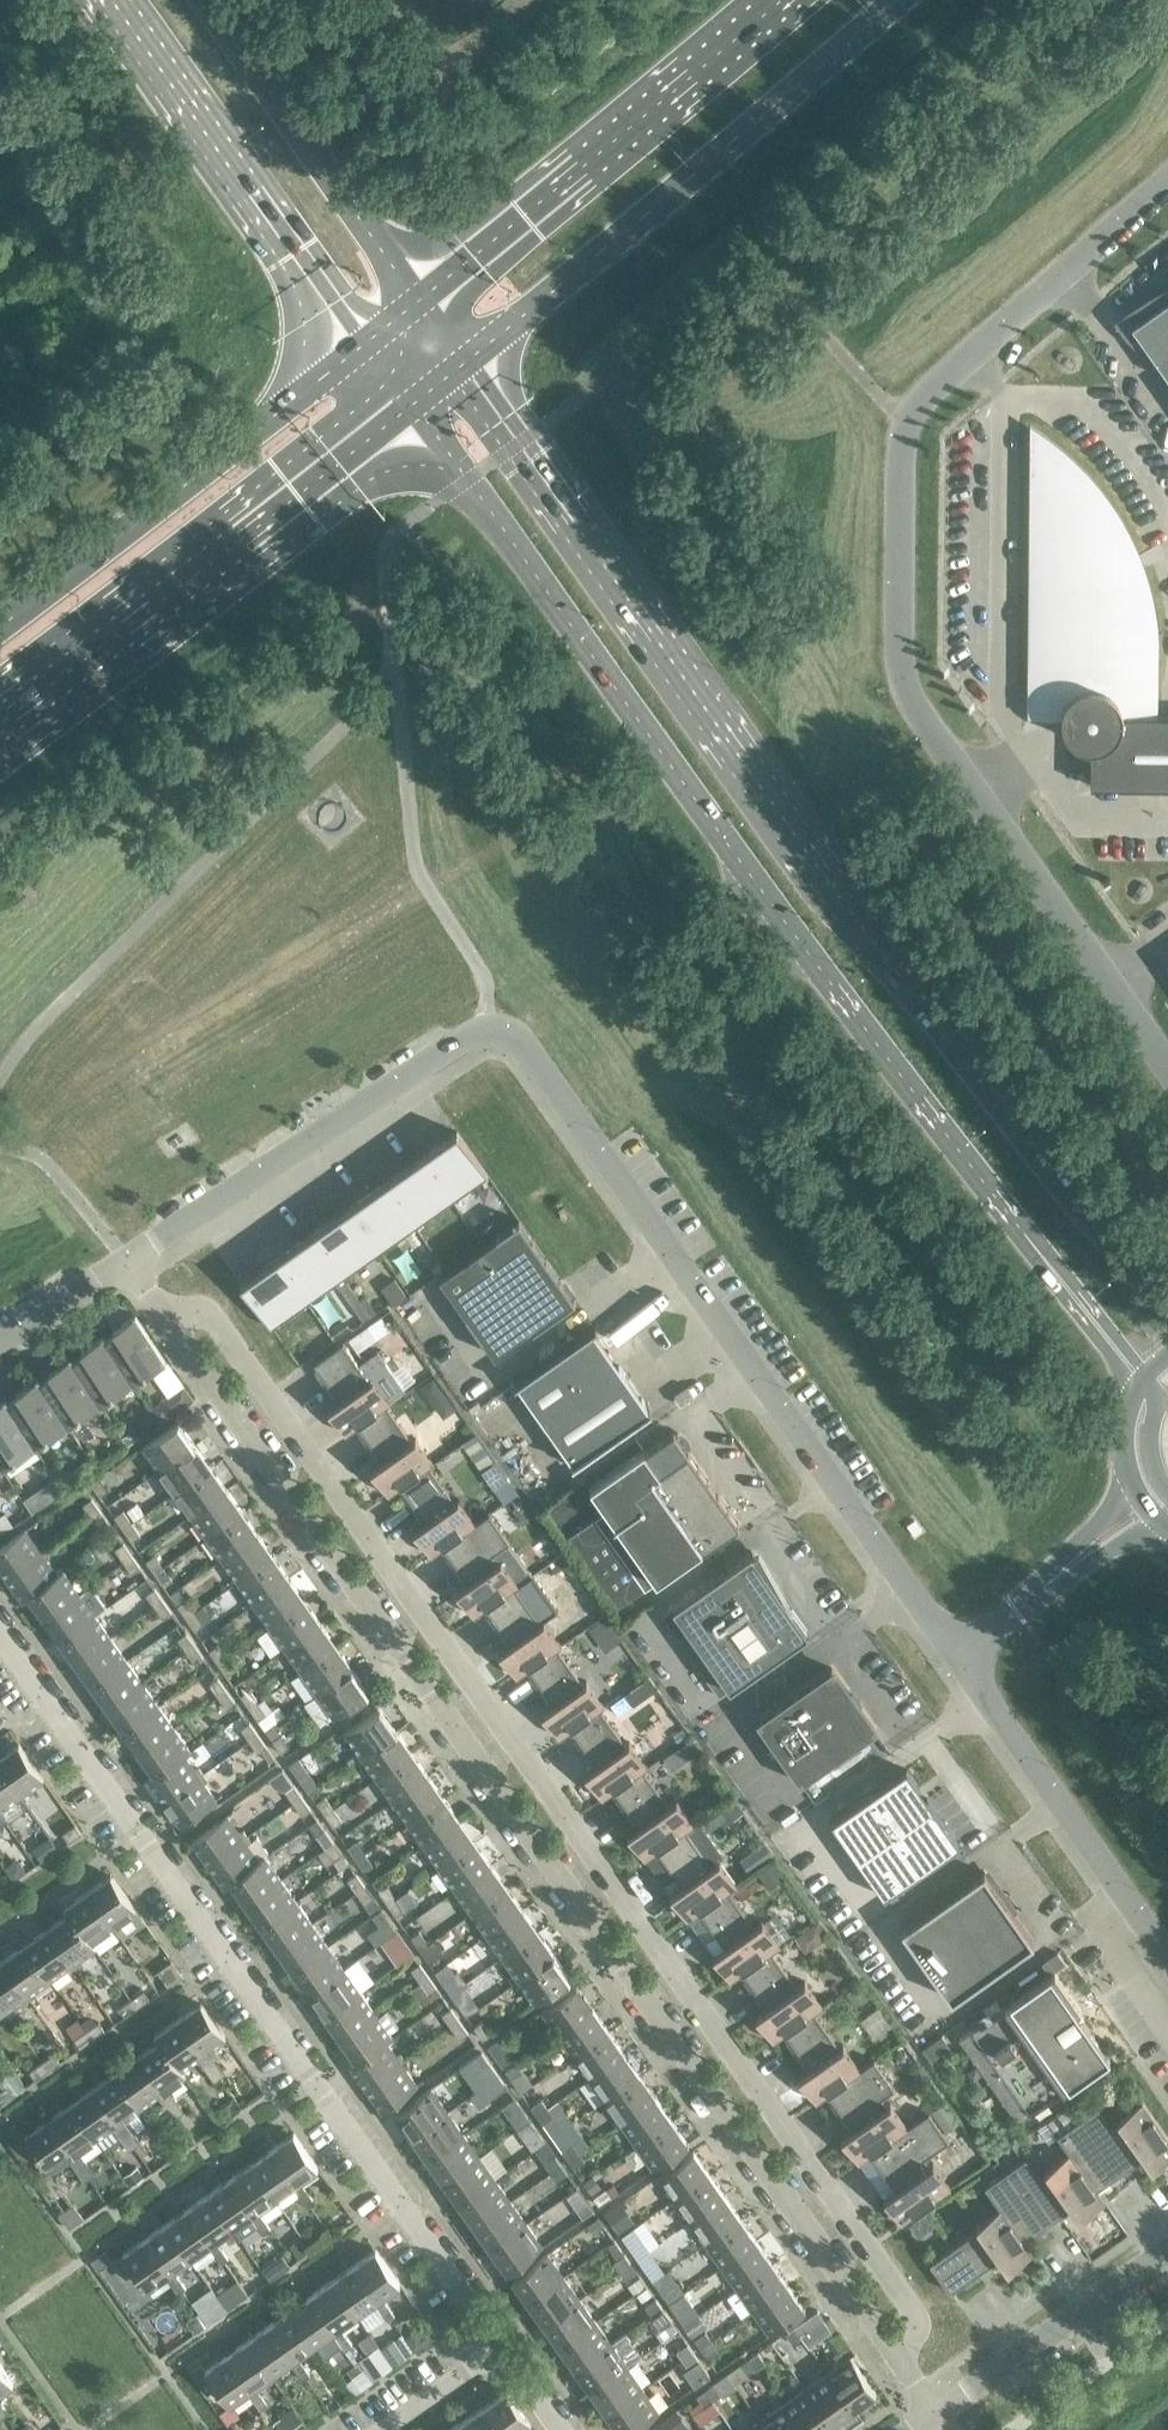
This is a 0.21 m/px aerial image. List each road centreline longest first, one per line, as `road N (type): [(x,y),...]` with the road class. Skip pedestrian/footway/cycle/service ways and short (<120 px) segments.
road 1 (residential): [(890,2349),(913,2330),(913,2309),(213,1318),(188,1314),(171,1327)]
road 2 (residential): [(890,2349),(171,1327)]
road 3 (residential): [(954,1649),(516,1039),(485,1033),(126,1261)]
road 4 (secondary): [(1167,1311),(876,939),(466,355)]
road 5 (secondary): [(409,403),(1053,1271)]
road 6 (unclassified): [(1167,187),(907,420),(899,681),(1167,1063)]
road 7 (residential): [(500,2347),(0,1636)]
road 8 (trunk): [(466,355),(899,0)]
road 9 (trunk): [(0,713),(409,403)]
road 10 (trunk): [(777,0),(419,305)]
road 11 (trunk): [(365,348),(0,619)]
road 12 (secondary): [(121,0),(365,348)]
road 13 (secondary): [(419,305),(201,0)]
road 14 (residential): [(1167,1956),(954,1649)]
road 15 (residential): [(934,2407),(1167,2243)]
road 16 (residential): [(126,1261),(0,1340)]
road 17 (secondary): [(1053,1271),(1062,1297),(1137,1392)]
road 18 (residential): [(382,2429),(500,2347)]
road 19 (secondary): [(1053,1271),(1076,1287),(1146,1379)]

